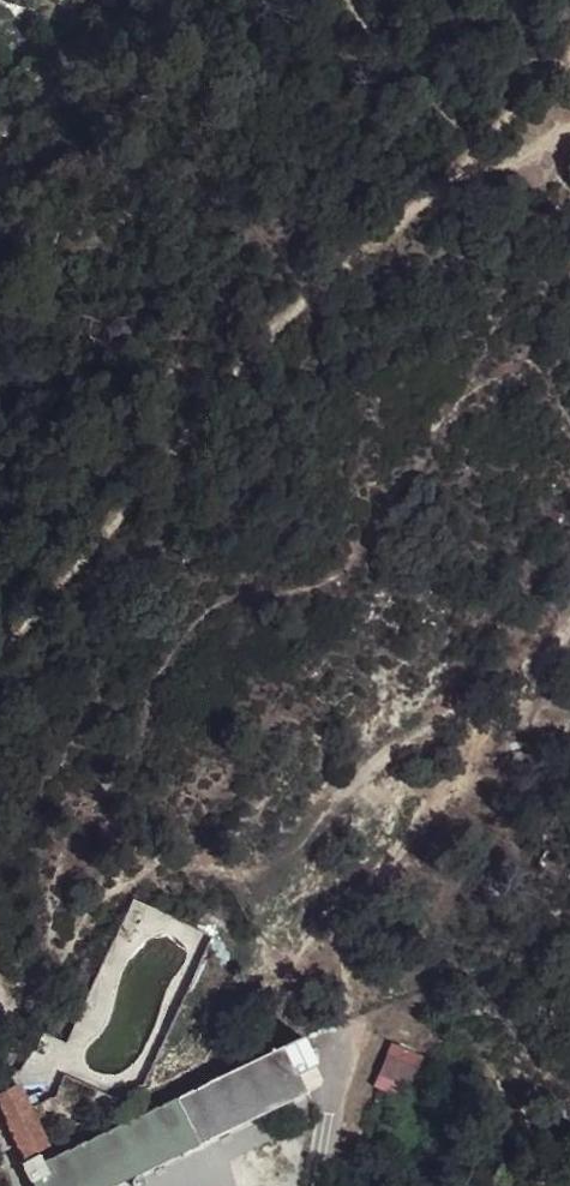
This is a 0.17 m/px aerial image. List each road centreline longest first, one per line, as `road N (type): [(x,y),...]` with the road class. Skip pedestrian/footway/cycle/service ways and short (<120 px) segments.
road 1 (track): [(0,664),(208,401),(359,253),(425,212),(482,149),(533,67),(569,45)]
road 2 (track): [(350,1009),(340,976),(360,906),(569,627)]

